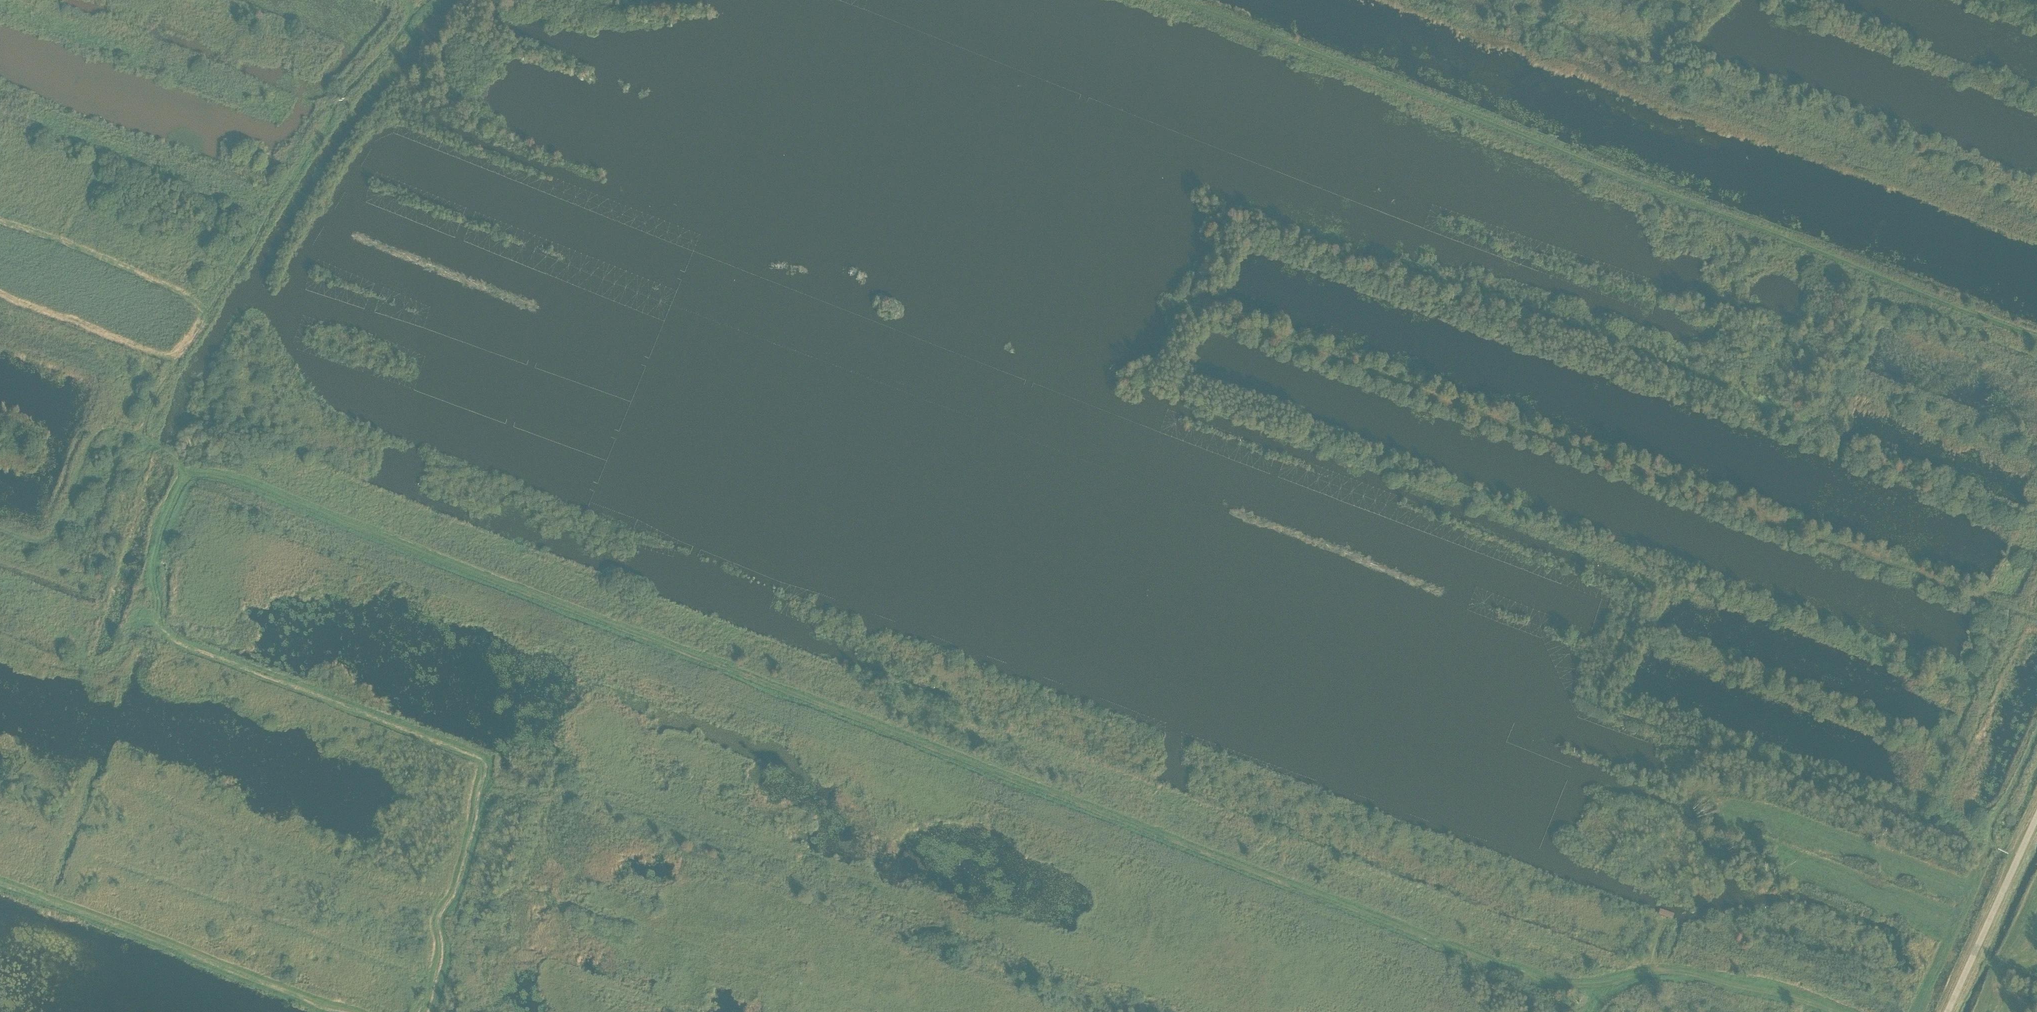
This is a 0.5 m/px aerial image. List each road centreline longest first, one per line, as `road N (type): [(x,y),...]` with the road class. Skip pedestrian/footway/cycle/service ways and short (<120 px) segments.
road 1 (unclassified): [(1949,1011),(2036,820)]

